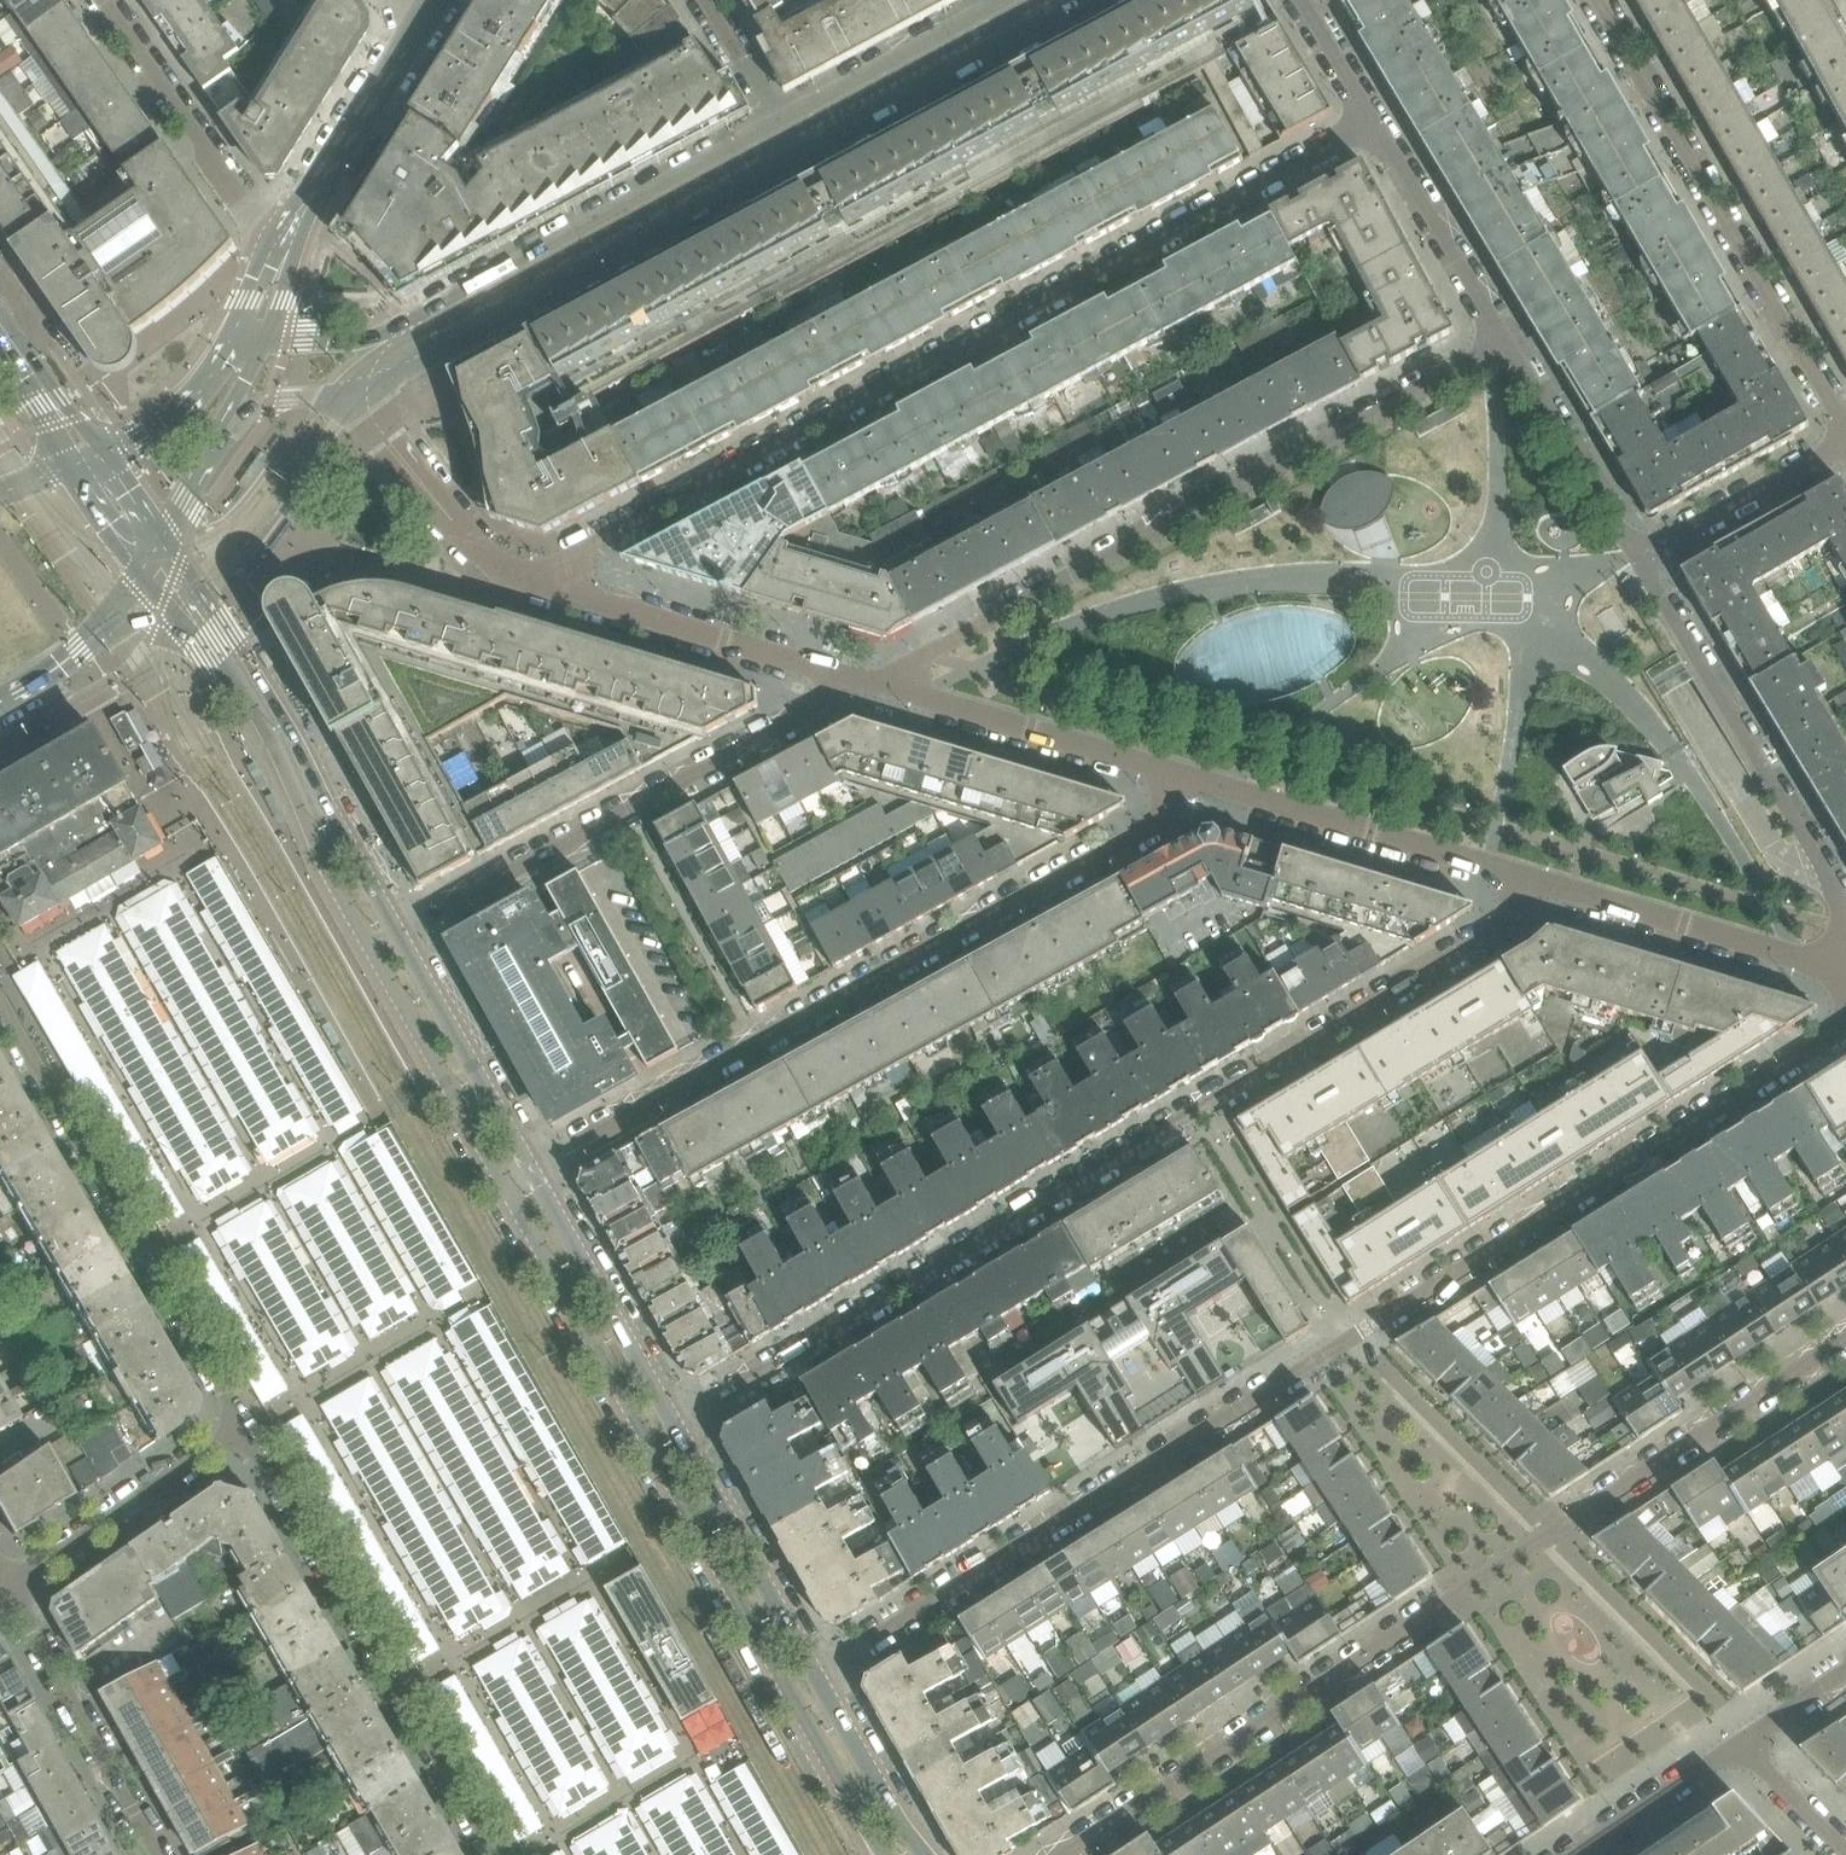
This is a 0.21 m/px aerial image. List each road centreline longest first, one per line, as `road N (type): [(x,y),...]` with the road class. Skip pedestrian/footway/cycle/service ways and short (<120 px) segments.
road 1 (residential): [(1845,1029),(822,1674)]
road 2 (residential): [(677,1425),(1497,932),(1525,884)]
road 3 (residential): [(1374,126),(508,589)]
road 4 (residential): [(1845,1341),(1063,1854)]
road 5 (tertiary): [(503,1187),(887,1854)]
road 6 (residential): [(1174,776),(1153,826),(531,1172)]
road 7 (residential): [(850,682),(898,672),(1505,343)]
road 8 (tertiary): [(145,576),(262,724),(328,869),(503,1187)]
road 9 (residential): [(396,928),(810,715),(850,682)]
road 10 (residential): [(246,1429),(494,1854)]
road 11 (residential): [(1605,0),(1845,429)]
road 12 (residential): [(0,1006),(246,1429)]
road 13 (residential): [(394,356),(792,140)]
road 14 (tertiary): [(396,928),(260,684),(162,543)]
road 15 (residential): [(1845,898),(1643,562)]
road 16 (residential): [(1525,884),(1174,776)]
road 17 (residential): [(850,682),(508,589)]
road 18 (residential): [(1174,776),(850,682)]
road 19 (residential): [(1845,977),(1525,884)]
road 20 (residential): [(277,261),(98,0)]
road 21 (residential): [(5,1592),(152,1854)]
road 22 (tertiary): [(677,1425),(531,1172)]
road 23 (residential): [(5,1592),(246,1429)]
road 24 (tertiary): [(822,1674),(677,1425)]
road 25 (residential): [(277,261),(425,23)]
road 26 (tertiary): [(531,1172),(396,928)]
road 27 (residential): [(508,589),(399,457),(382,414),(394,356)]
road 28 (residential): [(792,140),(1023,17)]
road 29 (residential): [(1643,562),(1505,343)]
road 30 (residential): [(1505,343),(1374,126)]
road 31 (residential): [(1845,442),(1643,562)]
road 32 (tertiary): [(923,1854),(822,1674)]
road 33 (residential): [(1736,1743),(1572,1854)]
road 34 (residential): [(0,702),(80,654),(138,595),(145,576)]
road 35 (residential): [(230,418),(337,391),(394,356)]
road 36 (residential): [(792,140),(706,0)]
road 37 (residential): [(223,356),(166,426),(101,456)]
road 38 (residential): [(1845,1854),(1736,1743)]
road 39 (residential): [(1374,126),(1300,0)]
road 40 (residential): [(162,543),(230,418)]
road 41 (tertiary): [(101,456),(24,345)]
road 42 (residential): [(394,356),(308,337),(262,337)]
road 43 (tertiary): [(0,354),(73,466)]
road 44 (residential): [(1736,1743),(1845,1668)]
road 45 (tertiary): [(73,466),(145,576)]

